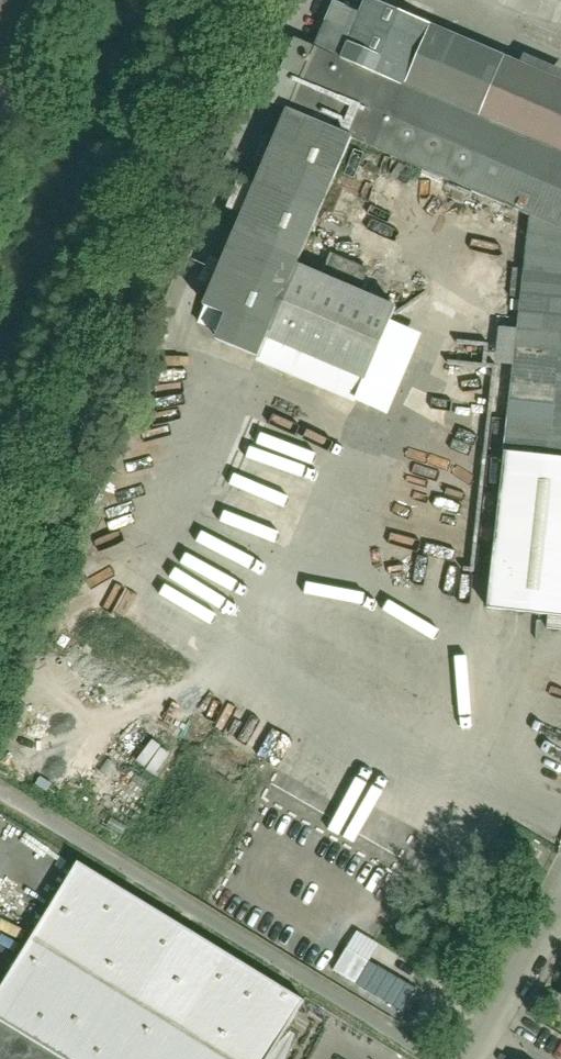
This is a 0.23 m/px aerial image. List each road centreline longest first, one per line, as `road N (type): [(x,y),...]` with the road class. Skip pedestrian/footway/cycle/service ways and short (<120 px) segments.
road 1 (residential): [(560,918),(475,1058)]

